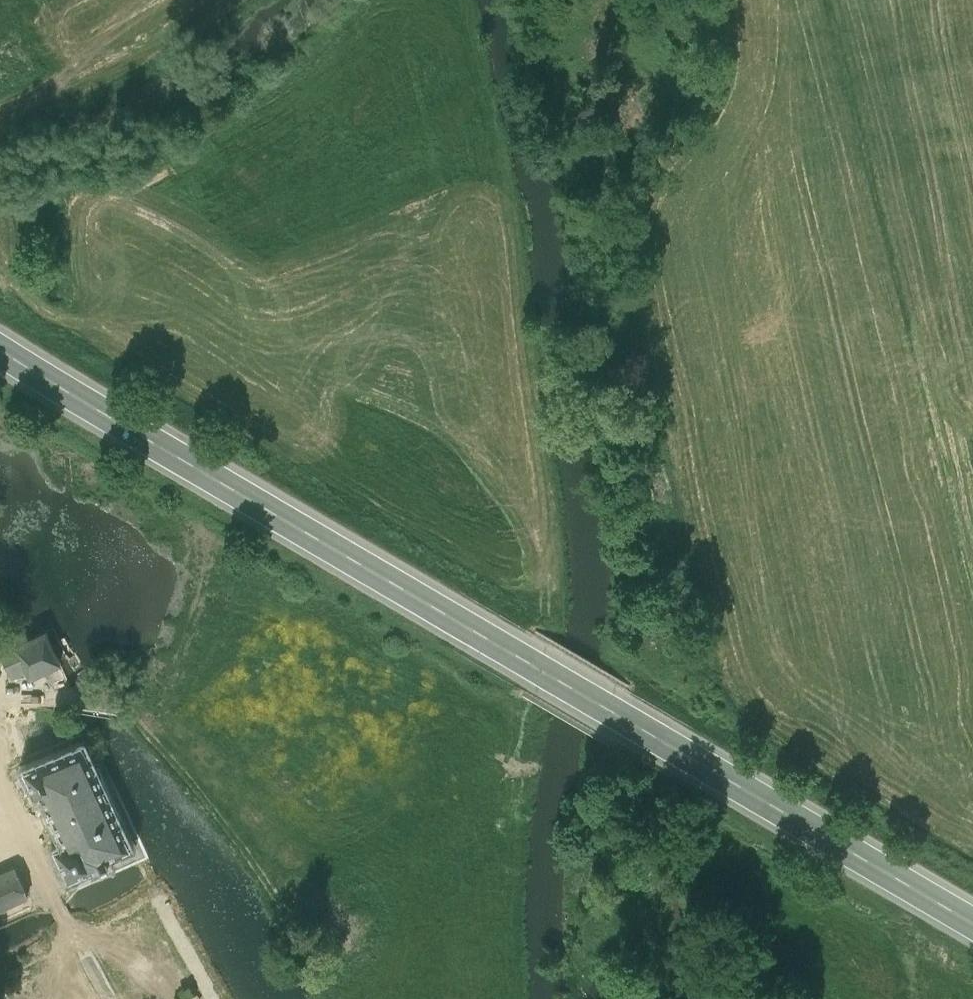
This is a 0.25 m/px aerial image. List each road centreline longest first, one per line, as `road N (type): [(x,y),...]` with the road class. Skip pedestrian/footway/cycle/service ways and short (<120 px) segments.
road 1 (secondary): [(0,349),(972,923)]

